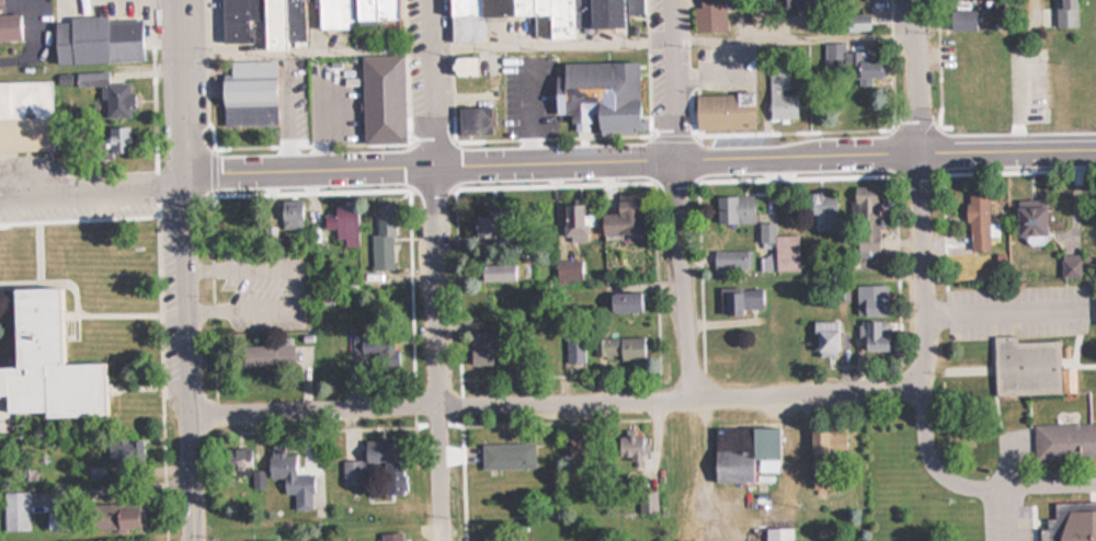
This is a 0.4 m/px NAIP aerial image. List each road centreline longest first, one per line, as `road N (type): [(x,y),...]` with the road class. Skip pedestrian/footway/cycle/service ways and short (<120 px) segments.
road 1 (residential): [(1095,144),(435,156),(0,197)]
road 2 (residential): [(181,402),(688,391),(903,377)]
road 3 (residential): [(437,540),(429,0)]
road 4 (residential): [(688,391),(673,0)]
road 5 (residential): [(903,377),(927,349),(915,0)]
road 6 (residential): [(187,540),(176,179)]
road 7 (residential): [(176,179),(176,0)]

